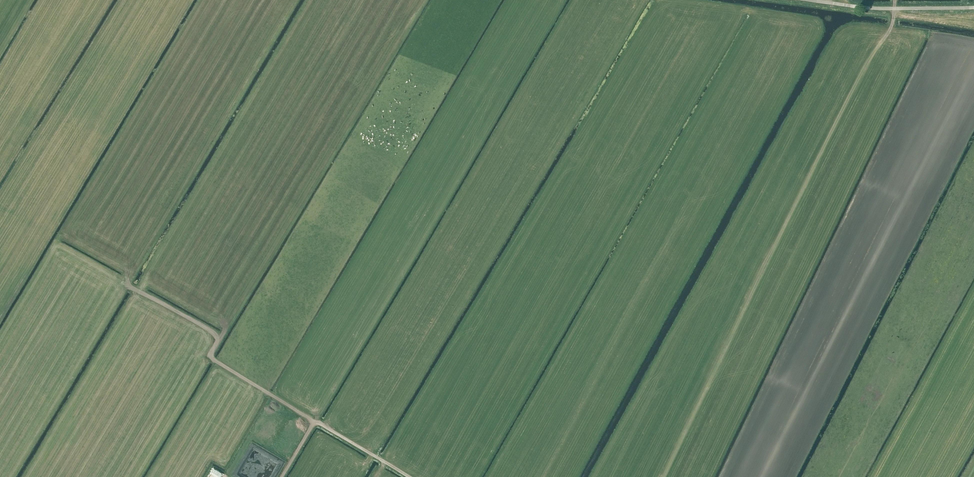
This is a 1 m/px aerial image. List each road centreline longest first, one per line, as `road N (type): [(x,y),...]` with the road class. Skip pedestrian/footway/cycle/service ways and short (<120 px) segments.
road 1 (unclassified): [(973,8),(807,0)]

